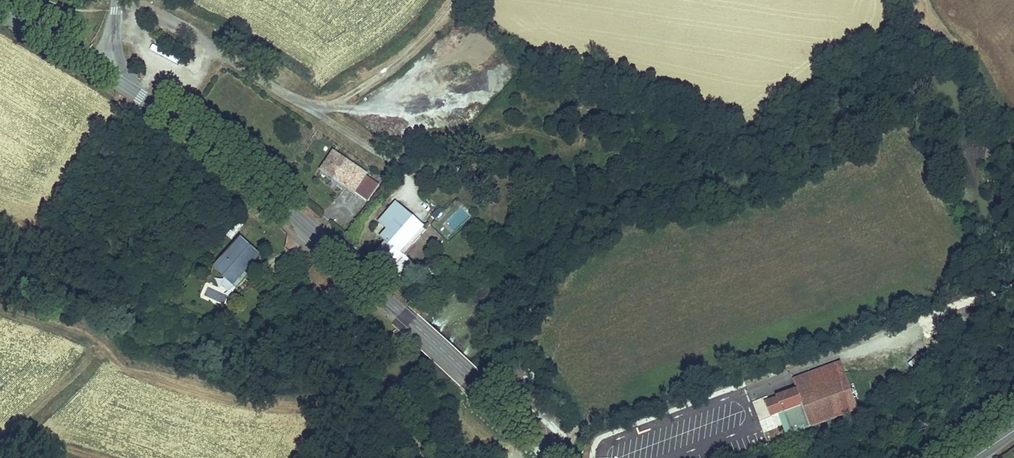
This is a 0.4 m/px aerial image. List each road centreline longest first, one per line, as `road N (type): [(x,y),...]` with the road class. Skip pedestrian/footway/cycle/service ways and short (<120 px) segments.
road 1 (secondary): [(103,72),(305,228),(558,457)]
road 2 (track): [(459,0),(378,79),(316,110),(128,0)]
road 3 (secondary): [(0,10),(103,72)]

